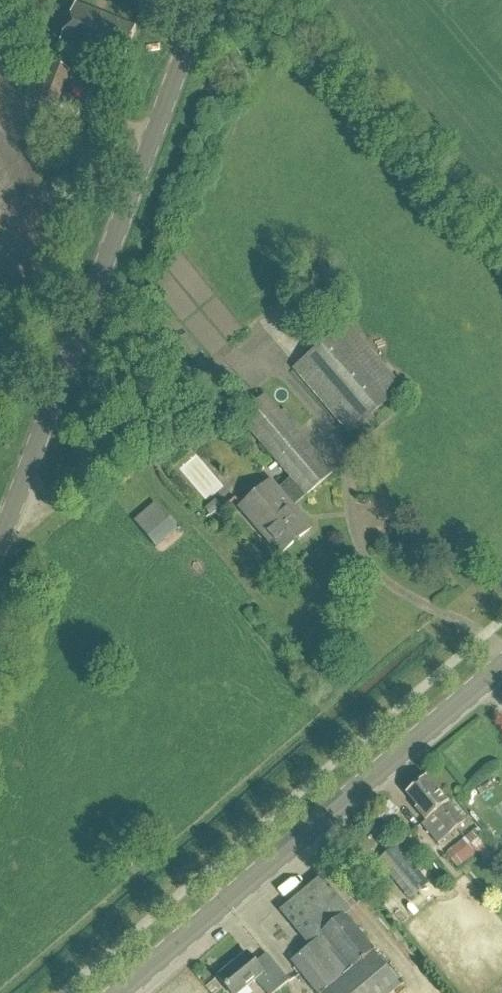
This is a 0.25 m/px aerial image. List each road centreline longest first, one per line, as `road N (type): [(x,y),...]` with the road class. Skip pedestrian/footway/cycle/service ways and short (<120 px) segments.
road 1 (tertiary): [(0,543),(201,0)]
road 2 (tertiary): [(120,992),(501,670)]

